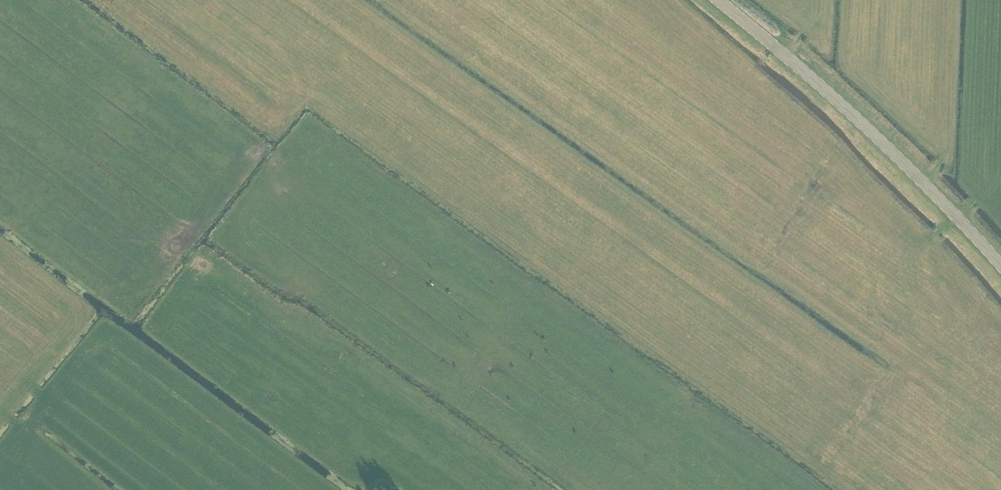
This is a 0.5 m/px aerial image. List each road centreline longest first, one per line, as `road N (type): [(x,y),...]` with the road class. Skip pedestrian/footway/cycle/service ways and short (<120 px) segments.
road 1 (tertiary): [(1000,269),(883,143),(720,0)]

